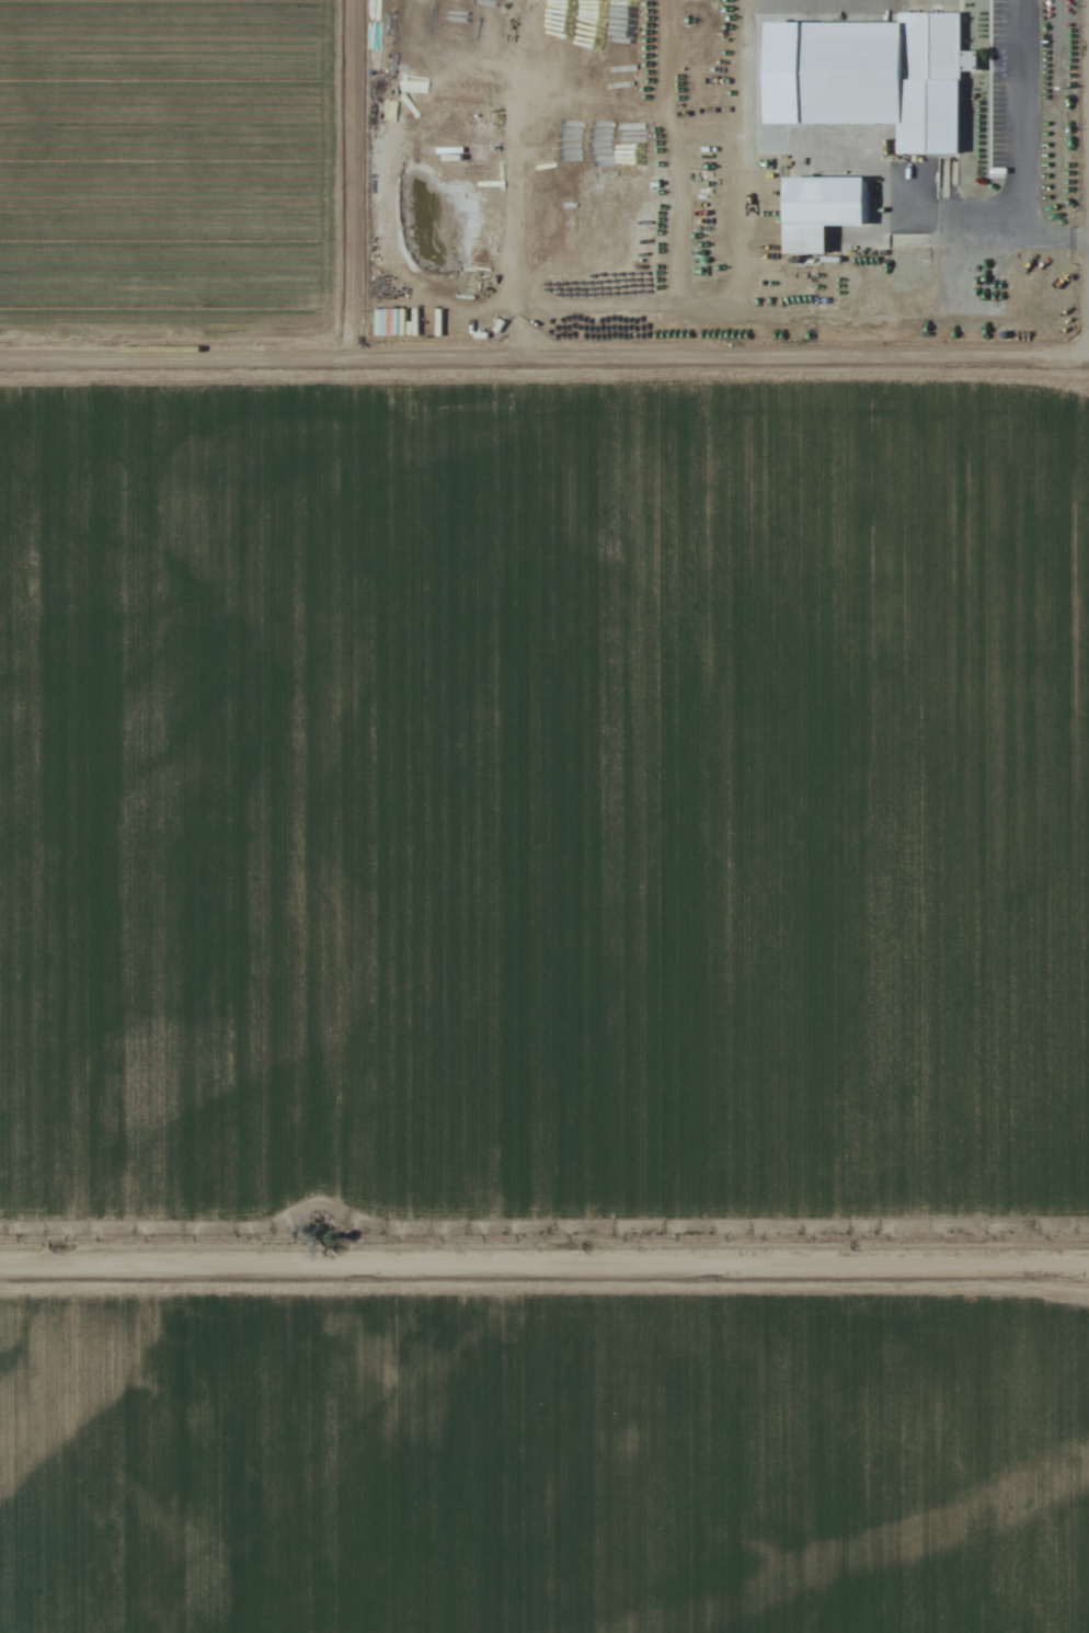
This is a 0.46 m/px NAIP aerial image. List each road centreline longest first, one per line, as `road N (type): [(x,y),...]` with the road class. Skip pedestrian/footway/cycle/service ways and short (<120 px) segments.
road 1 (residential): [(0,356),(1088,352)]
road 2 (residential): [(1088,1267),(0,1266)]

